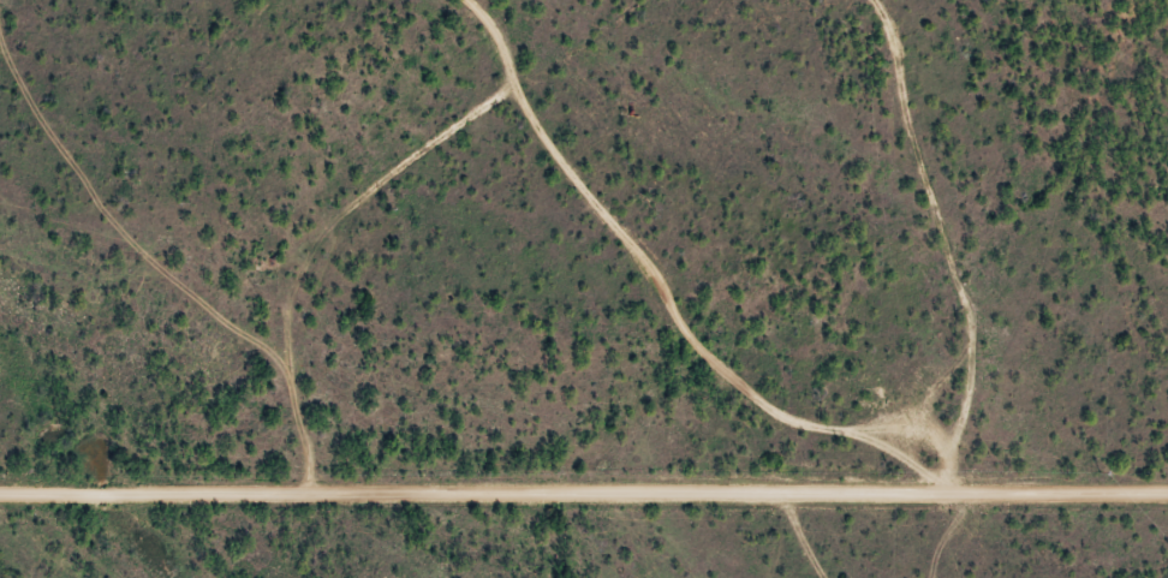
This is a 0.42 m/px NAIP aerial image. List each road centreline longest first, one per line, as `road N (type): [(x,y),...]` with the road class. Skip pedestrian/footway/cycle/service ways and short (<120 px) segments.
road 1 (residential): [(1167,505),(0,499)]
road 2 (residential): [(881,505),(863,431),(686,322),(553,169),(479,53),(429,0)]

